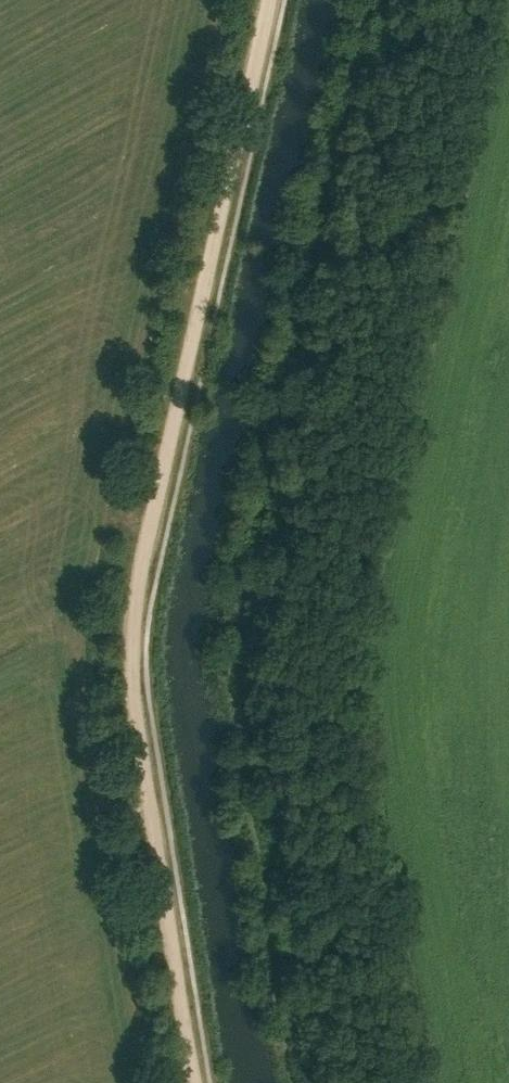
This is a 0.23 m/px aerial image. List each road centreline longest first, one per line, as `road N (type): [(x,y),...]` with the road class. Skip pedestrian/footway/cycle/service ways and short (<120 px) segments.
road 1 (track): [(363,0),(231,586),(228,687),(277,1039),(292,1082)]
road 2 (track): [(263,0),(137,558),(130,665),(194,1082)]

